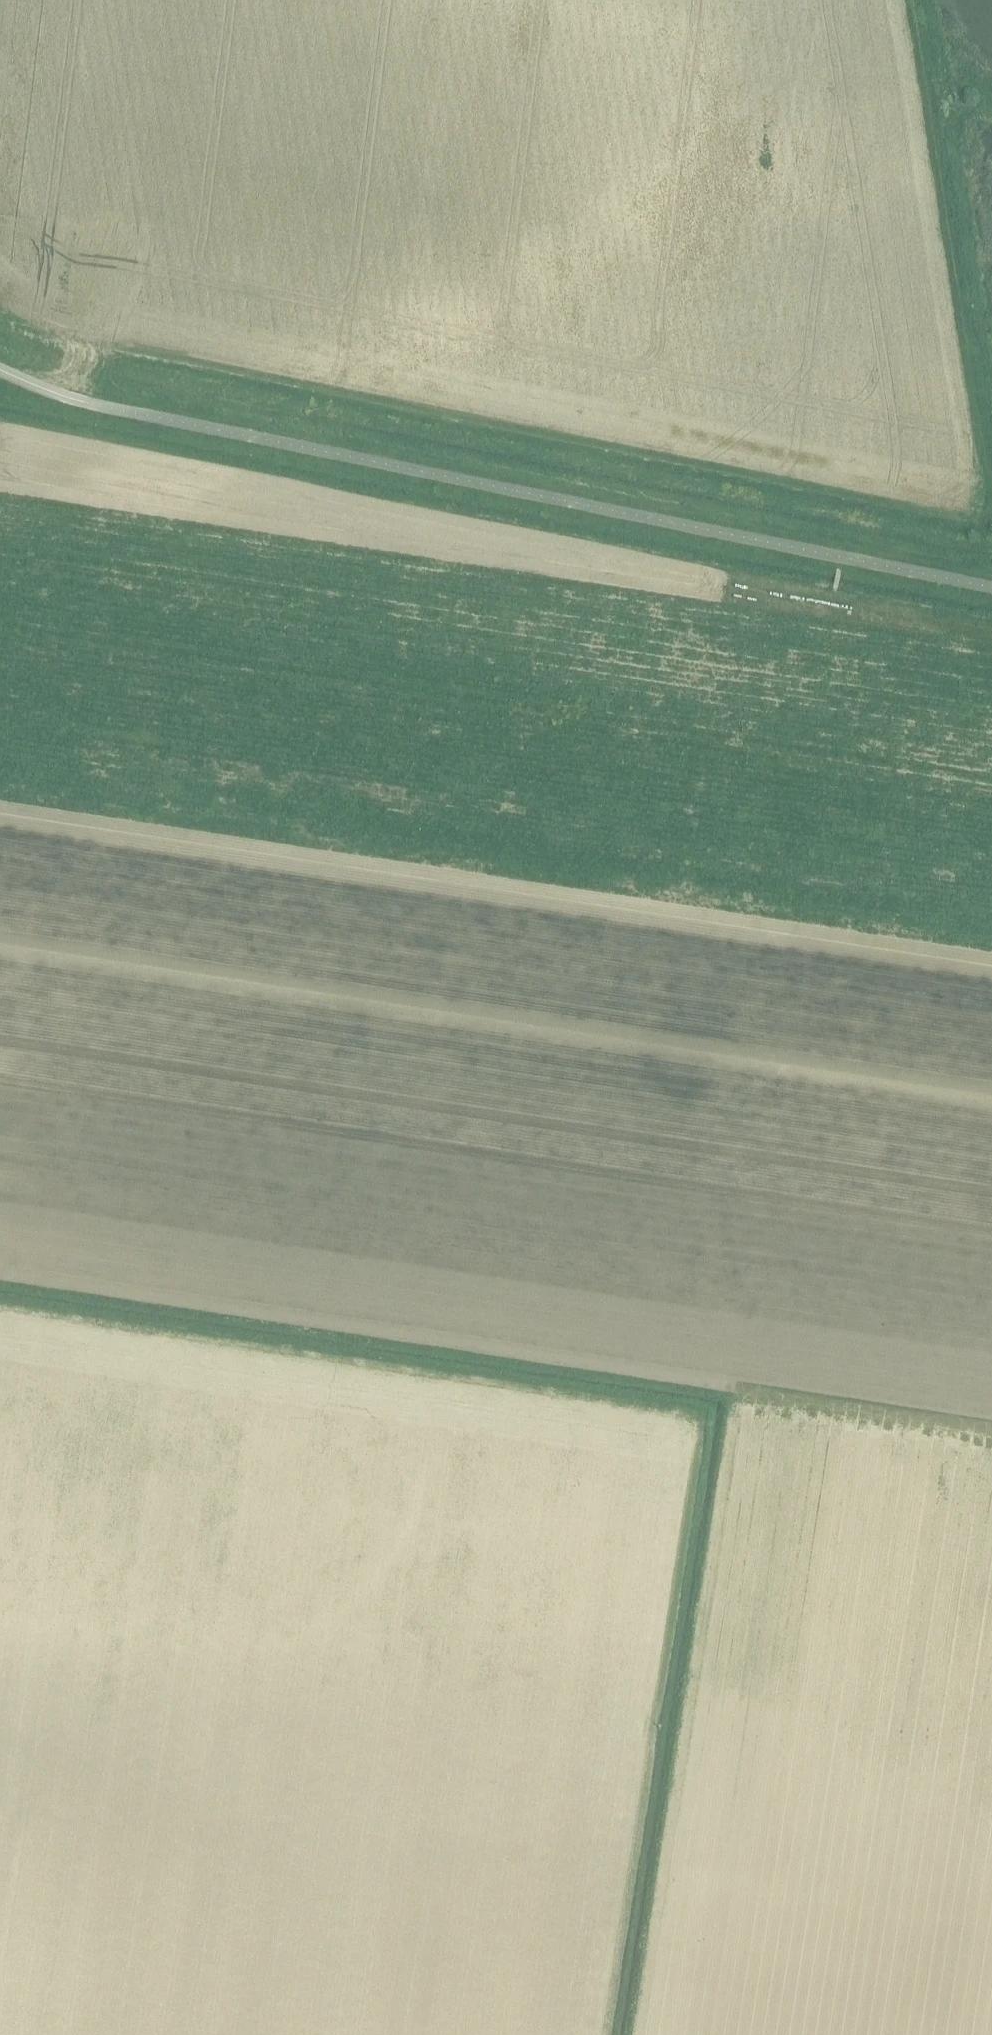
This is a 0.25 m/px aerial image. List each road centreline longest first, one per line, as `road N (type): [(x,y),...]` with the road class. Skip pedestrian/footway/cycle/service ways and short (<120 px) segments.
road 1 (track): [(0,442),(991,642)]

